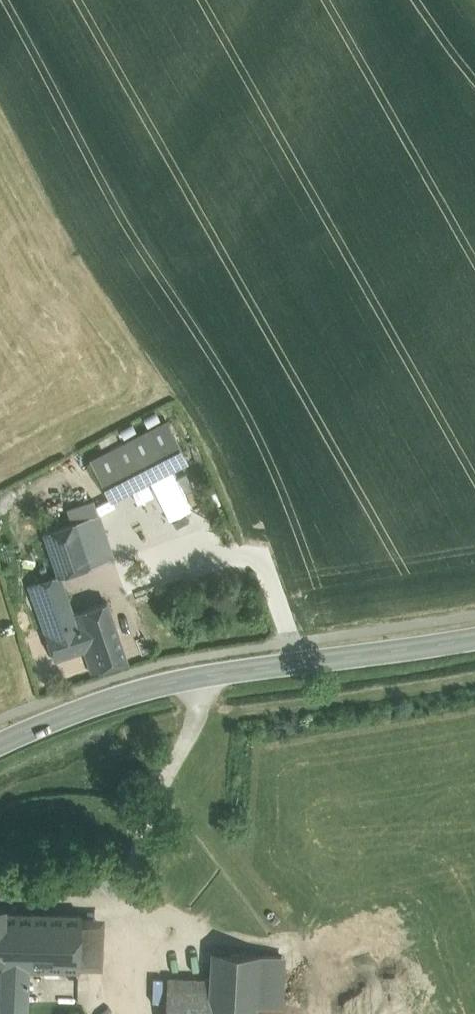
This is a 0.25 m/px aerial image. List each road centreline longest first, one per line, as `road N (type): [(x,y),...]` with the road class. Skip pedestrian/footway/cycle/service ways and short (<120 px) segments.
road 1 (secondary): [(474,637),(199,676),(102,703),(0,744)]

